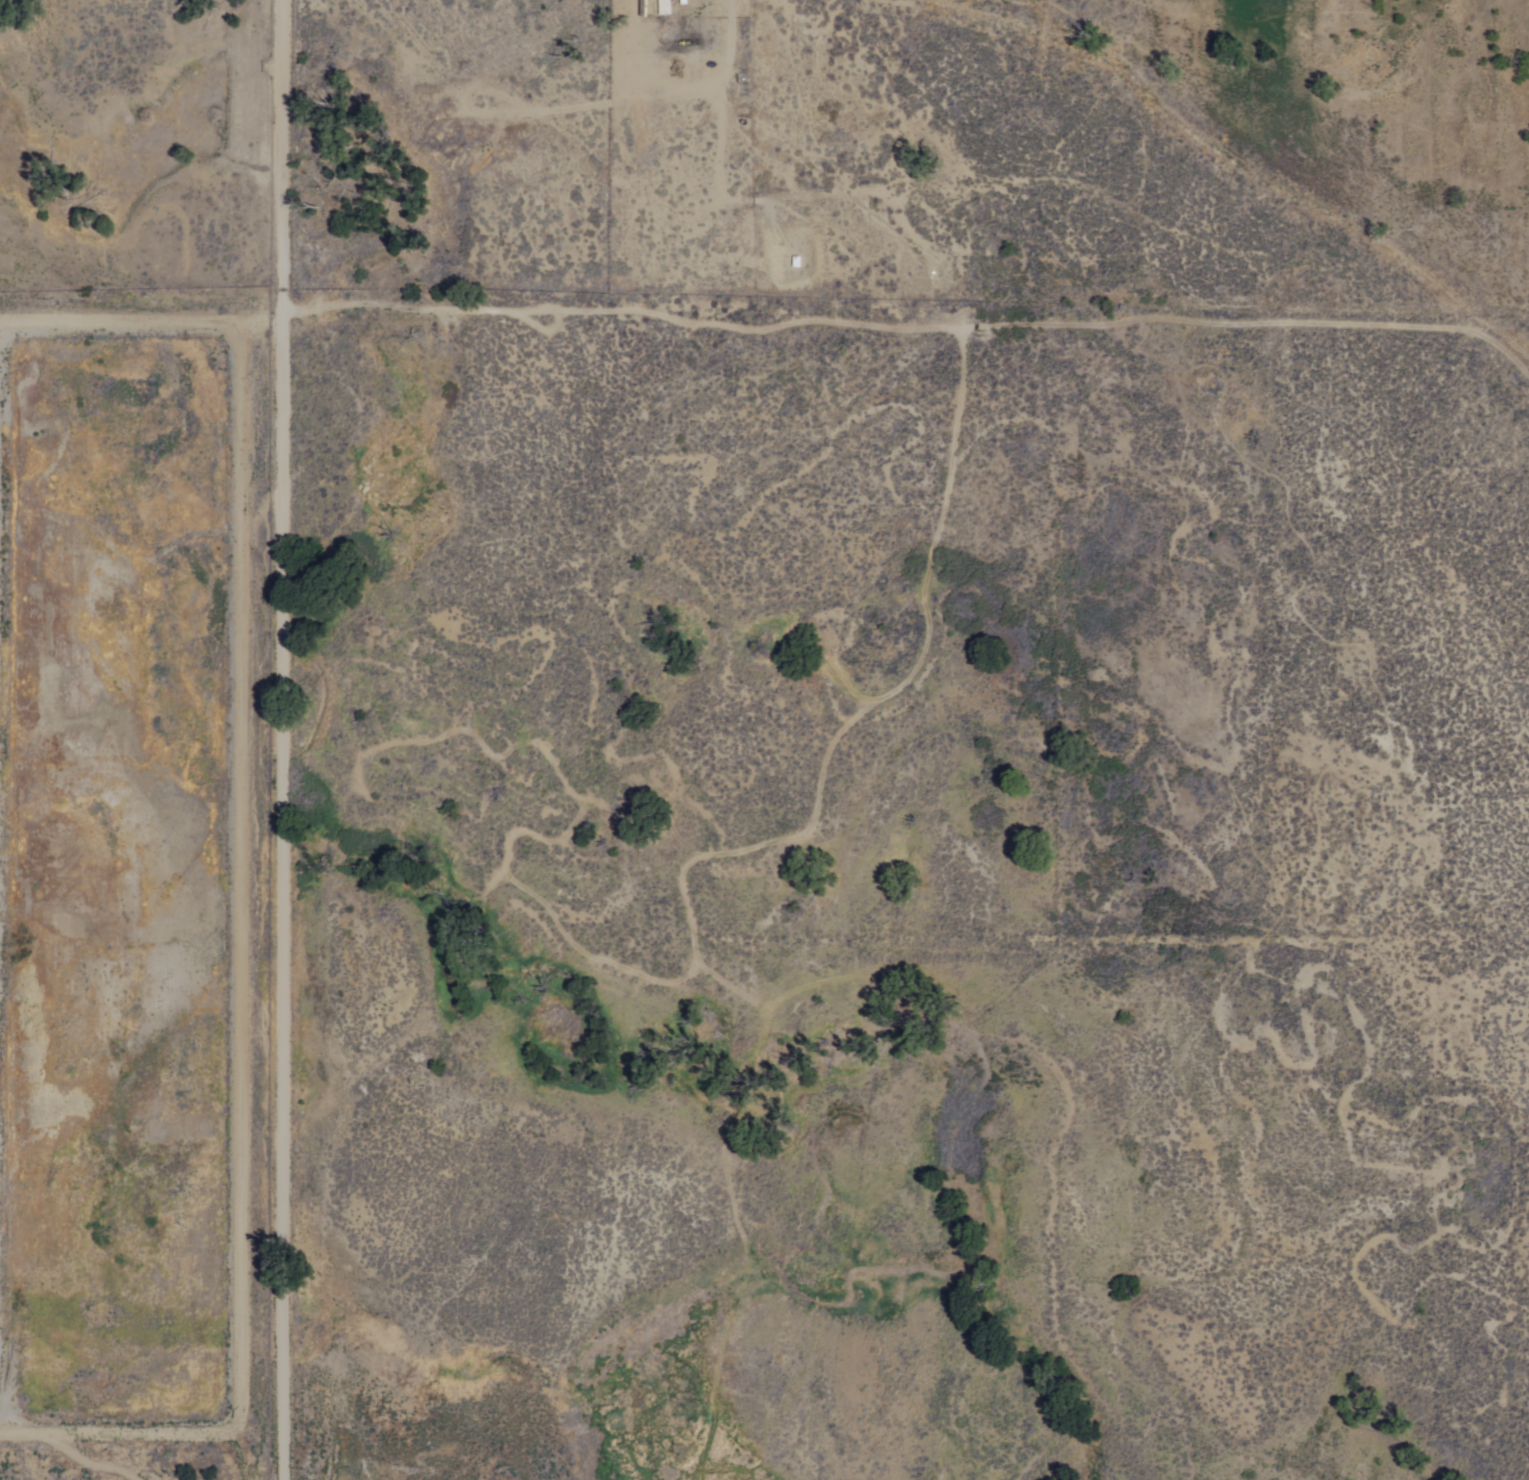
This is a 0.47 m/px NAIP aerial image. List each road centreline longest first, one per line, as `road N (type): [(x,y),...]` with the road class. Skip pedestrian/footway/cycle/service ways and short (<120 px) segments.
road 1 (residential): [(288,1479),(285,0)]
road 2 (track): [(1528,377),(1502,347),(1463,327),(911,327),(808,317),(753,328),(633,311),(286,308)]

